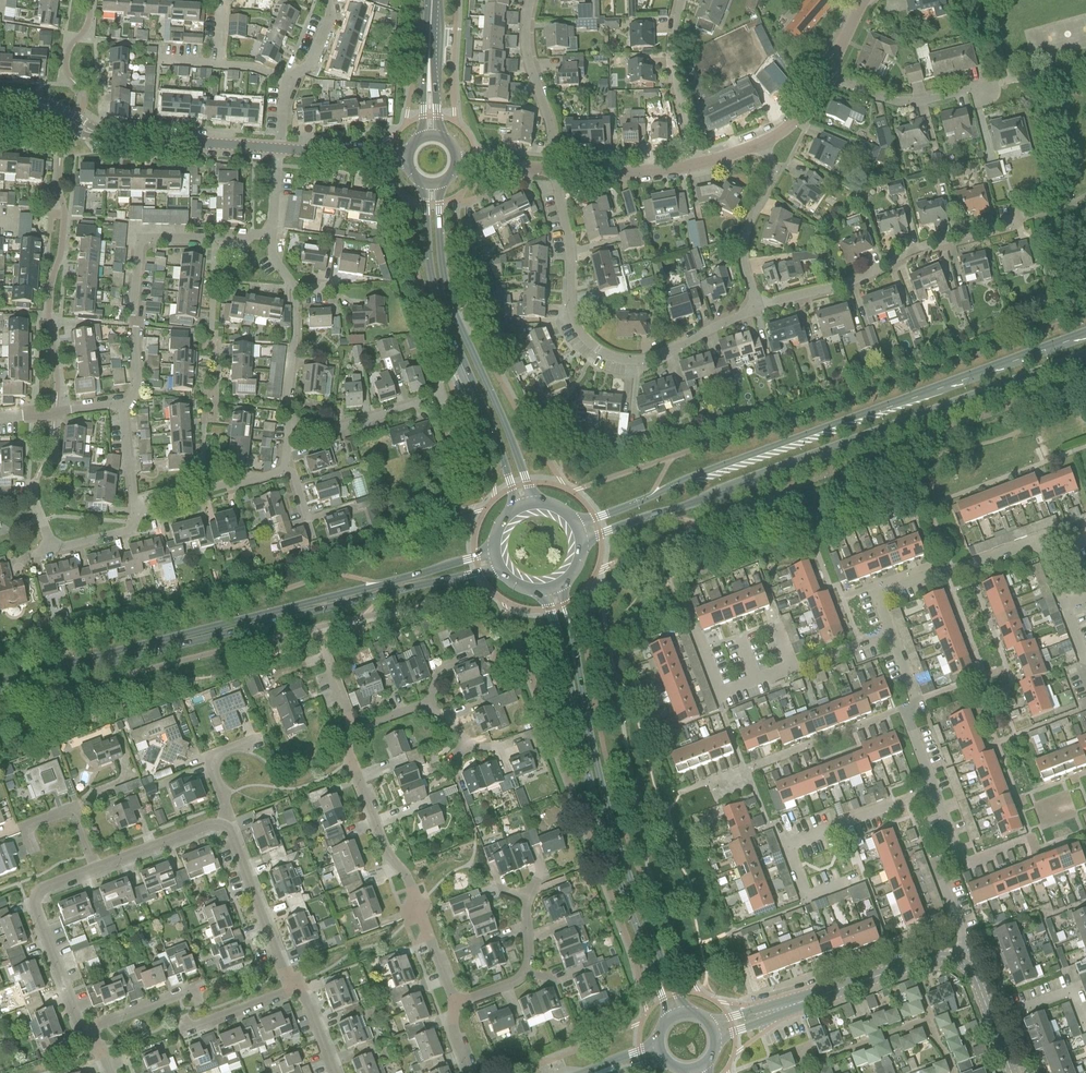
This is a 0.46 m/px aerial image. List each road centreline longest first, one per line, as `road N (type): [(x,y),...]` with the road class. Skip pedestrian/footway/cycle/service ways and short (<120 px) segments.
road 1 (residential): [(334,1072),(309,1007),(283,973),(229,828),(219,824),(33,891),(80,1024),(108,1072)]
road 2 (secondary): [(1085,335),(574,524)]
road 3 (secondary): [(582,547),(1085,360)]
road 4 (secondary): [(0,692),(341,603),(499,572)]
road 5 (secondary): [(492,551),(0,681)]
road 6 (residential): [(470,1072),(404,872),(388,854),(352,761),(346,743),(353,729),(324,652)]
road 7 (tertiary): [(686,1014),(603,791),(564,585)]
road 8 (tertiary): [(541,594),(563,650),(593,793),(669,1021)]
road 9 (residential): [(757,305),(658,356),(627,360),(597,350),(576,326),(569,243),(551,169)]
road 10 (tertiary): [(420,184),(435,290),(518,510)]
road 11 (tertiary): [(534,505),(445,283),(441,184)]
road 12 (residential): [(276,237),(147,234),(138,244),(135,285),(141,368),(125,397)]
road 13 (residential): [(757,305),(846,283),(920,248),(1025,220)]
road 14 (residential): [(847,885),(807,901),(786,845),(932,790)]
road 15 (residential): [(954,963),(963,949),(934,866),(954,847),(932,790)]
road 16 (unclassified): [(101,135),(280,149)]
road 17 (unclassified): [(886,979),(715,1033)]
road 18 (residential): [(724,697),(891,636)]
road 19 (residential): [(551,169),(551,129),(526,49),(530,0)]
road 20 (residential): [(137,517),(274,477),(285,450)]
road 21 (residential): [(757,305),(743,244),(771,171),(760,144)]
road 22 (residential): [(695,166),(675,82),(682,0)]
road 23 (residential): [(987,87),(904,102),(827,75)]
road 24 (residential): [(1062,607),(1038,543),(944,569)]
road 25 (residential): [(932,790),(907,720),(914,698),(891,636)]
road 26 (residential): [(551,169),(695,166)]
road 27 (residential): [(288,411),(358,422),(428,401)]
road 28 (residential): [(288,411),(298,283)]
road 29 (residential): [(125,397),(0,418)]
road 30 (unclassified): [(405,159),(280,149)]
road 31 (residential): [(1010,1072),(976,985),(954,963)]
road 32 (residential): [(137,517),(125,397)]

